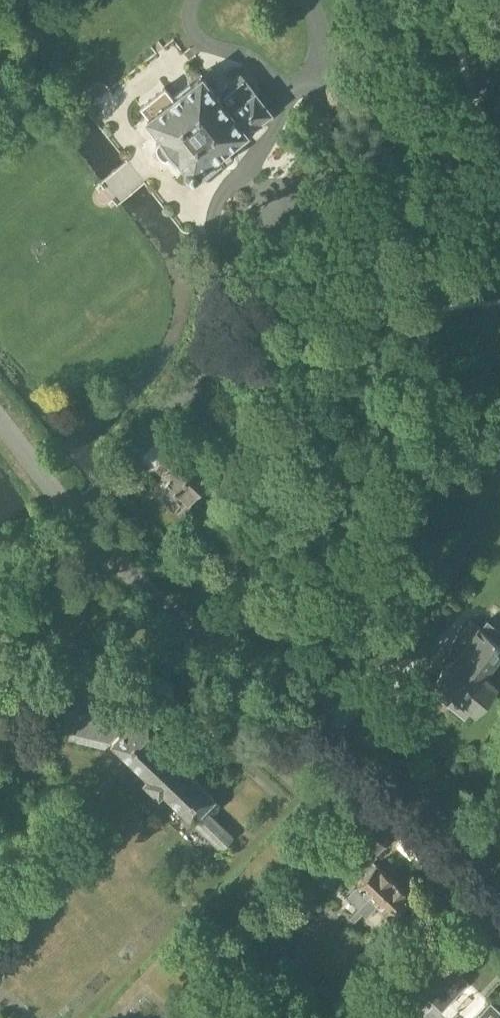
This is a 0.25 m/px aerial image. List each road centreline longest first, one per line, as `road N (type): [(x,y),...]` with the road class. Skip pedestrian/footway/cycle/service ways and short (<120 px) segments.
road 1 (residential): [(499,921),(174,617),(0,421)]

